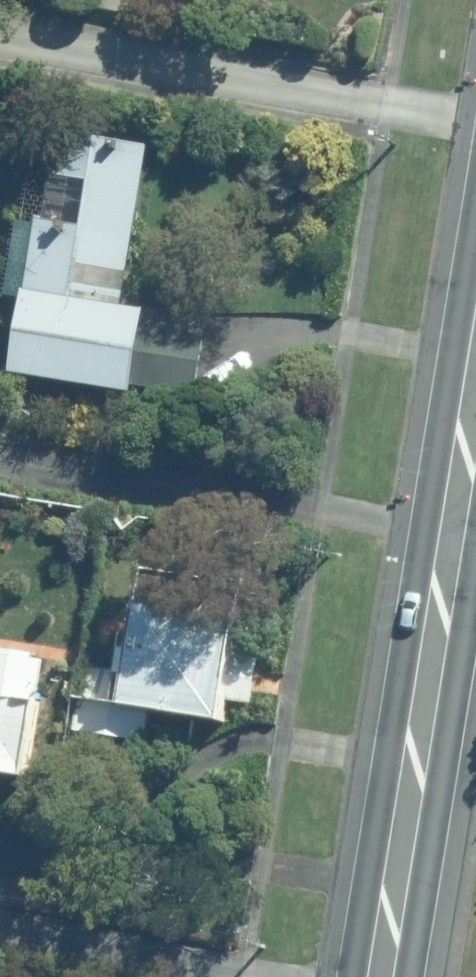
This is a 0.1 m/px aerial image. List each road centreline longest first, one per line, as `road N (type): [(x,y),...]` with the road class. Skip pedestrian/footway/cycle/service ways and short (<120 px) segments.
road 1 (secondary): [(367,976),(475,317)]
road 2 (residential): [(475,133),(0,43)]
road 3 (residential): [(342,976),(0,921)]

